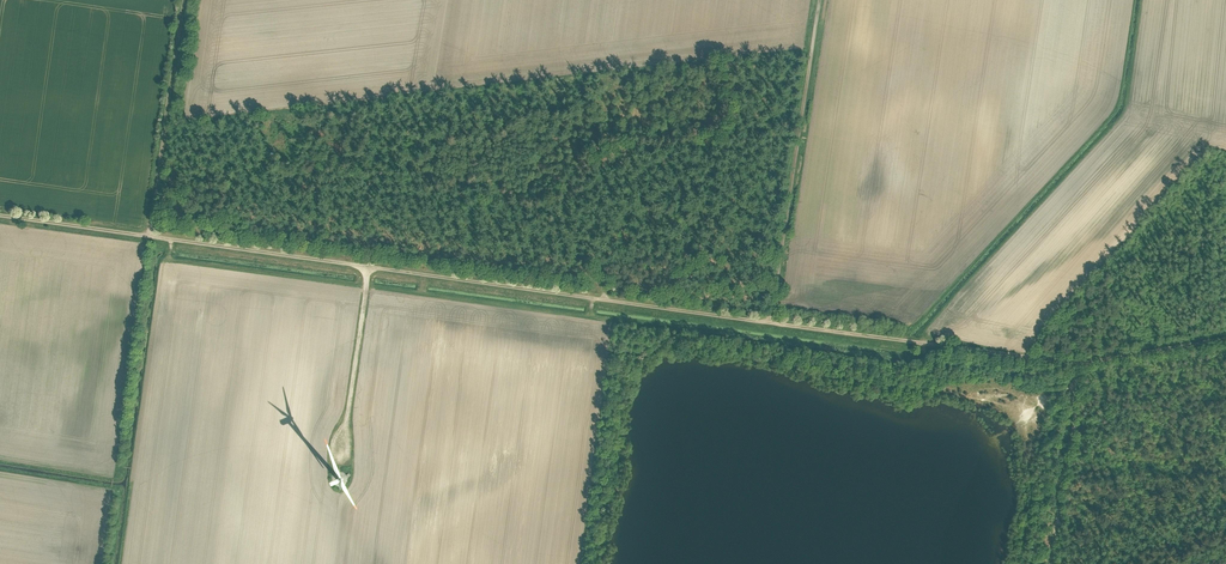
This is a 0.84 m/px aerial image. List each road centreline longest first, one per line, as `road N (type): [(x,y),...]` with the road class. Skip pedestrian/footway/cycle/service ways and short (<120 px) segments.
road 1 (unclassified): [(1225,337),(1078,362),(0,213)]
road 2 (track): [(770,319),(820,0)]
road 3 (track): [(114,563),(153,267)]
road 4 (track): [(150,234),(185,0)]
road 5 (track): [(1078,362),(1052,563)]
road 6 (track): [(369,264),(343,448)]

